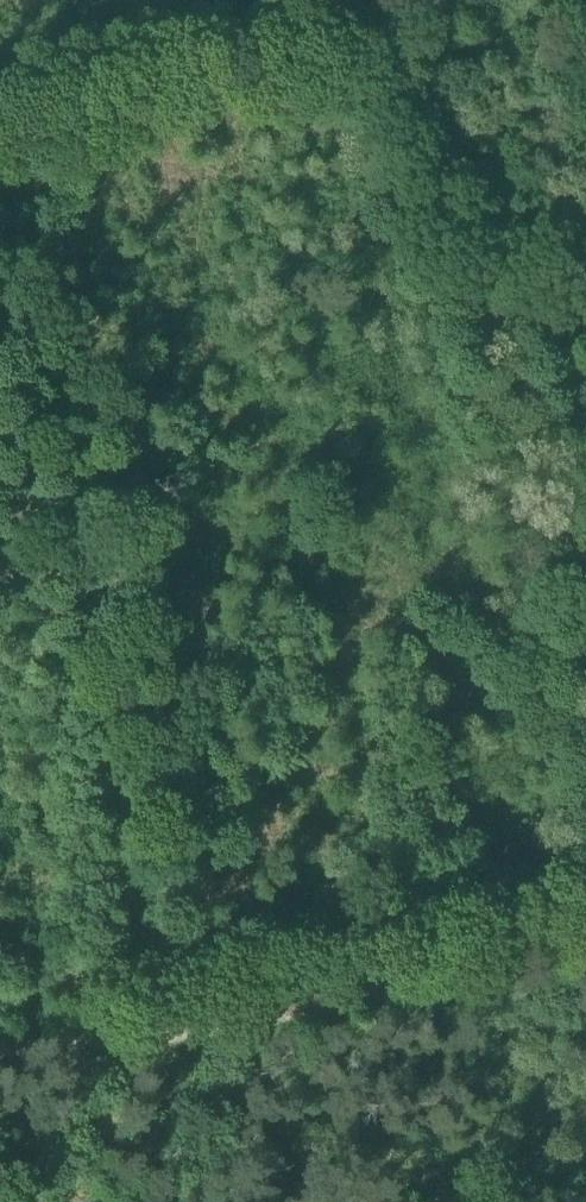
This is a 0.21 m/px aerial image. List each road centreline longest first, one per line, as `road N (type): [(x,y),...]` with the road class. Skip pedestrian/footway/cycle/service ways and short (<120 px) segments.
road 1 (track): [(333,35),(495,334),(585,681)]
road 2 (track): [(0,1050),(285,1024),(585,935)]
road 3 (track): [(0,100),(109,57),(333,35)]
road 4 (track): [(553,0),(333,35)]

